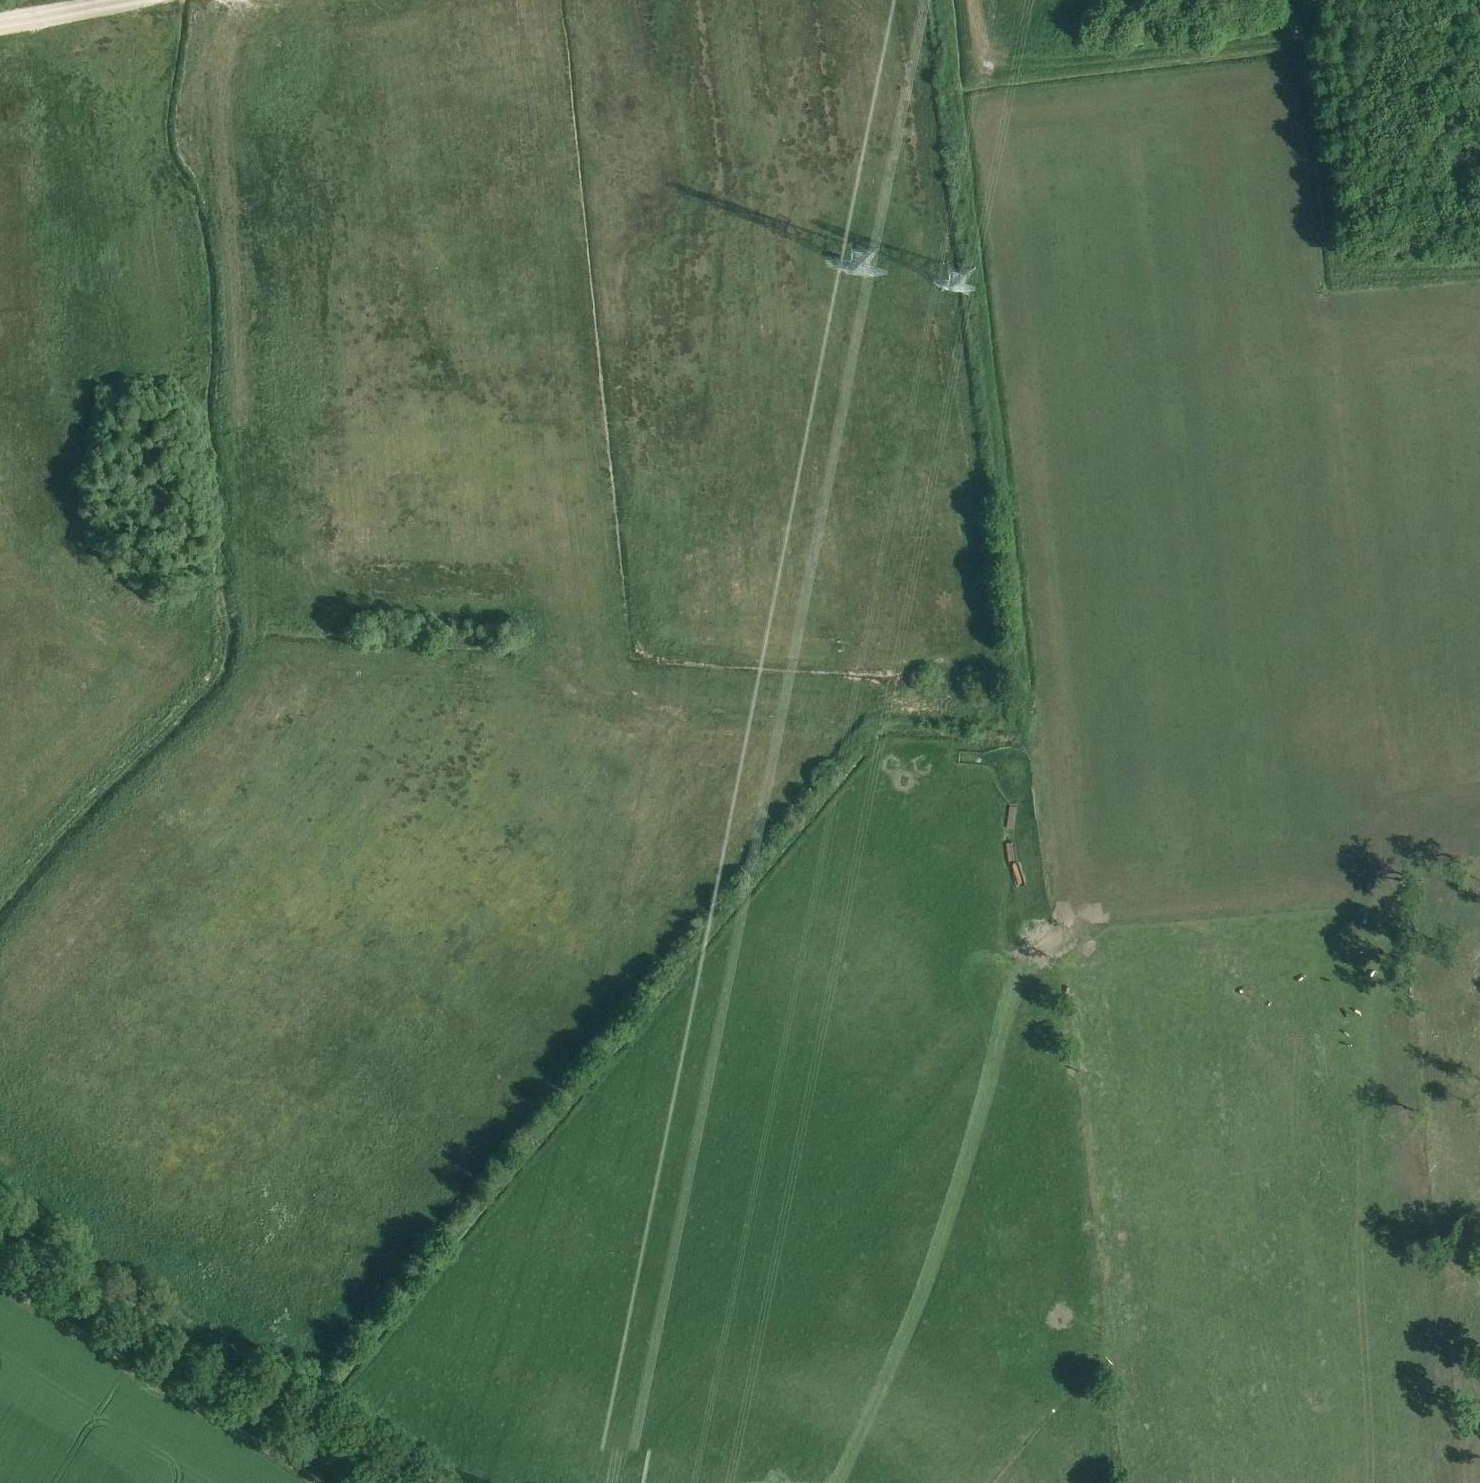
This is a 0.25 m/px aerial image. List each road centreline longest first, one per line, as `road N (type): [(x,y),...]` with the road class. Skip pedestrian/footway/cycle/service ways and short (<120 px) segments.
road 1 (unclassified): [(412,1482),(0,1226)]
road 2 (track): [(976,0),(984,54),(1011,70),(1305,41)]

